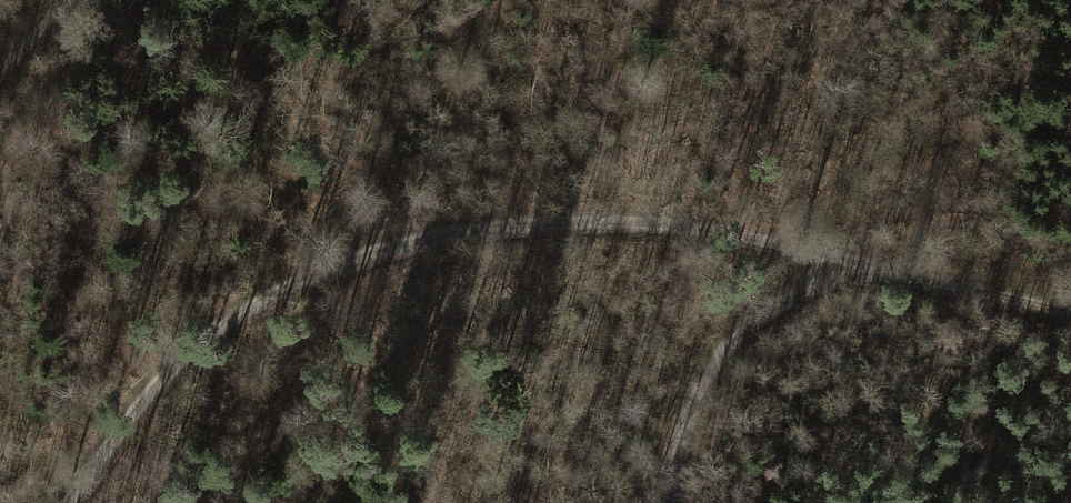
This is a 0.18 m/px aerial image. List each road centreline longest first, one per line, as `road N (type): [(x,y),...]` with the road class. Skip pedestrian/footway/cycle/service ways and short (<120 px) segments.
road 1 (track): [(855,262),(651,227),(489,229),(347,260),(235,314),(151,393),(73,502)]
road 2 (track): [(680,502),(679,424),(703,375),(749,326),(855,262)]
road 3 (track): [(1070,324),(855,262)]

